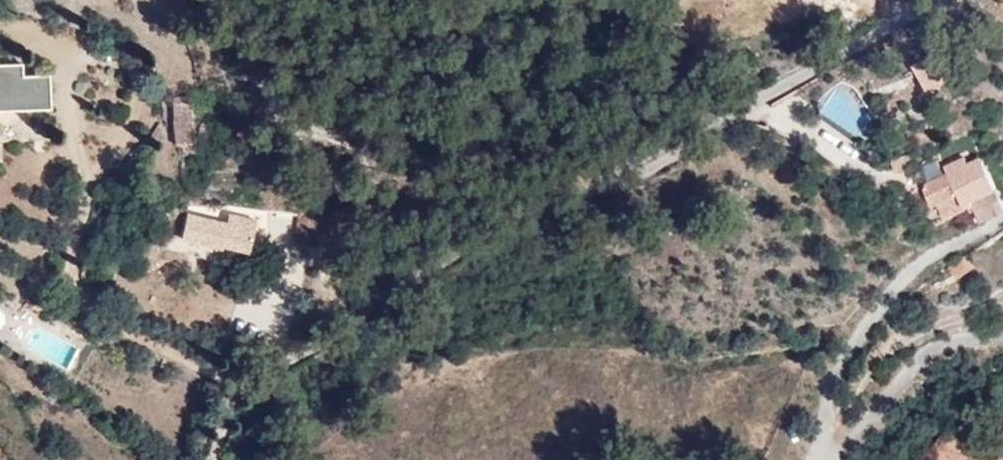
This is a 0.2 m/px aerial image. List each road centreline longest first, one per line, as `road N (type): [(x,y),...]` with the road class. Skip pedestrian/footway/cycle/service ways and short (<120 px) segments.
road 1 (residential): [(211,459),(239,395),(272,366),(503,226),(631,179),(932,0)]

